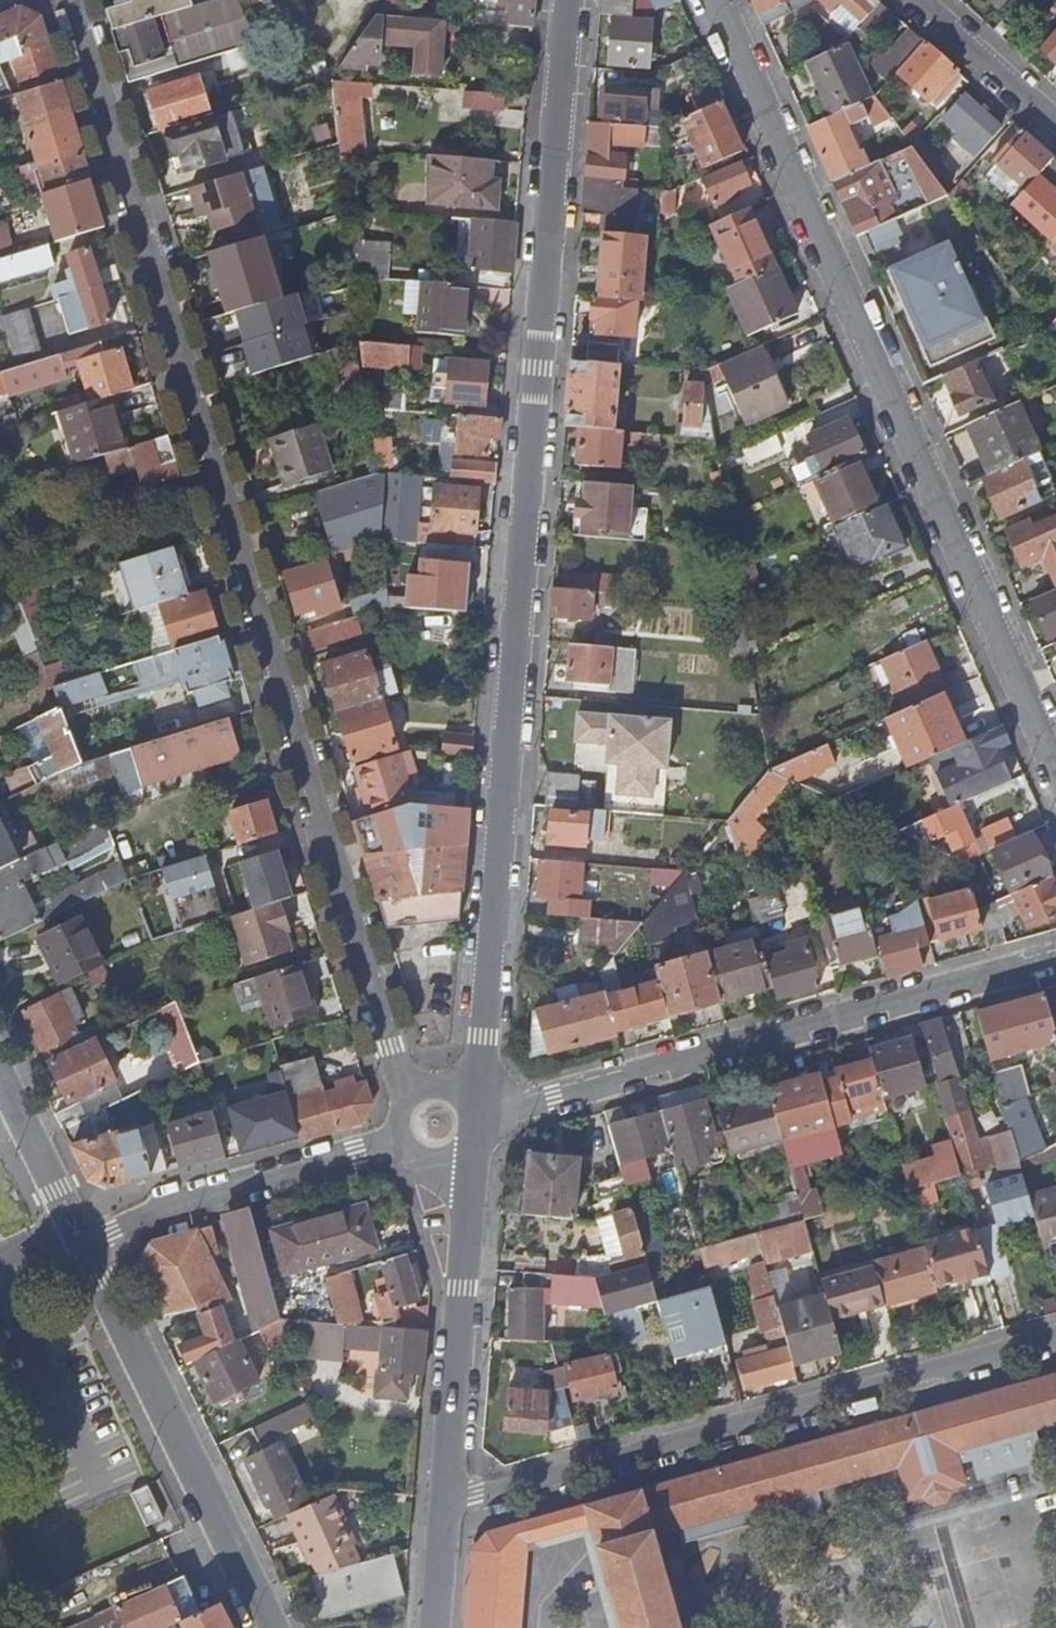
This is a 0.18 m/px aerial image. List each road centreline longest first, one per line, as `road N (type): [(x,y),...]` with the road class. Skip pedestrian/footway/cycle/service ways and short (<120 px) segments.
road 1 (residential): [(72,0),(389,1050),(413,1092)]
road 2 (residential): [(461,1095),(485,1038),(568,0)]
road 3 (residential): [(715,0),(1055,773)]
road 4 (residential): [(1055,1345),(444,1505)]
road 5 (residential): [(473,1118),(1055,964)]
road 6 (residential): [(269,1627),(86,1244)]
road 7 (residential): [(444,1505),(469,1216),(460,1153)]
road 8 (residential): [(398,1135),(164,1204),(86,1244)]
road 9 (residential): [(86,1244),(0,1072)]
road 10 (residential): [(1055,123),(920,0)]
road 11 (residential): [(434,1627),(444,1505)]

